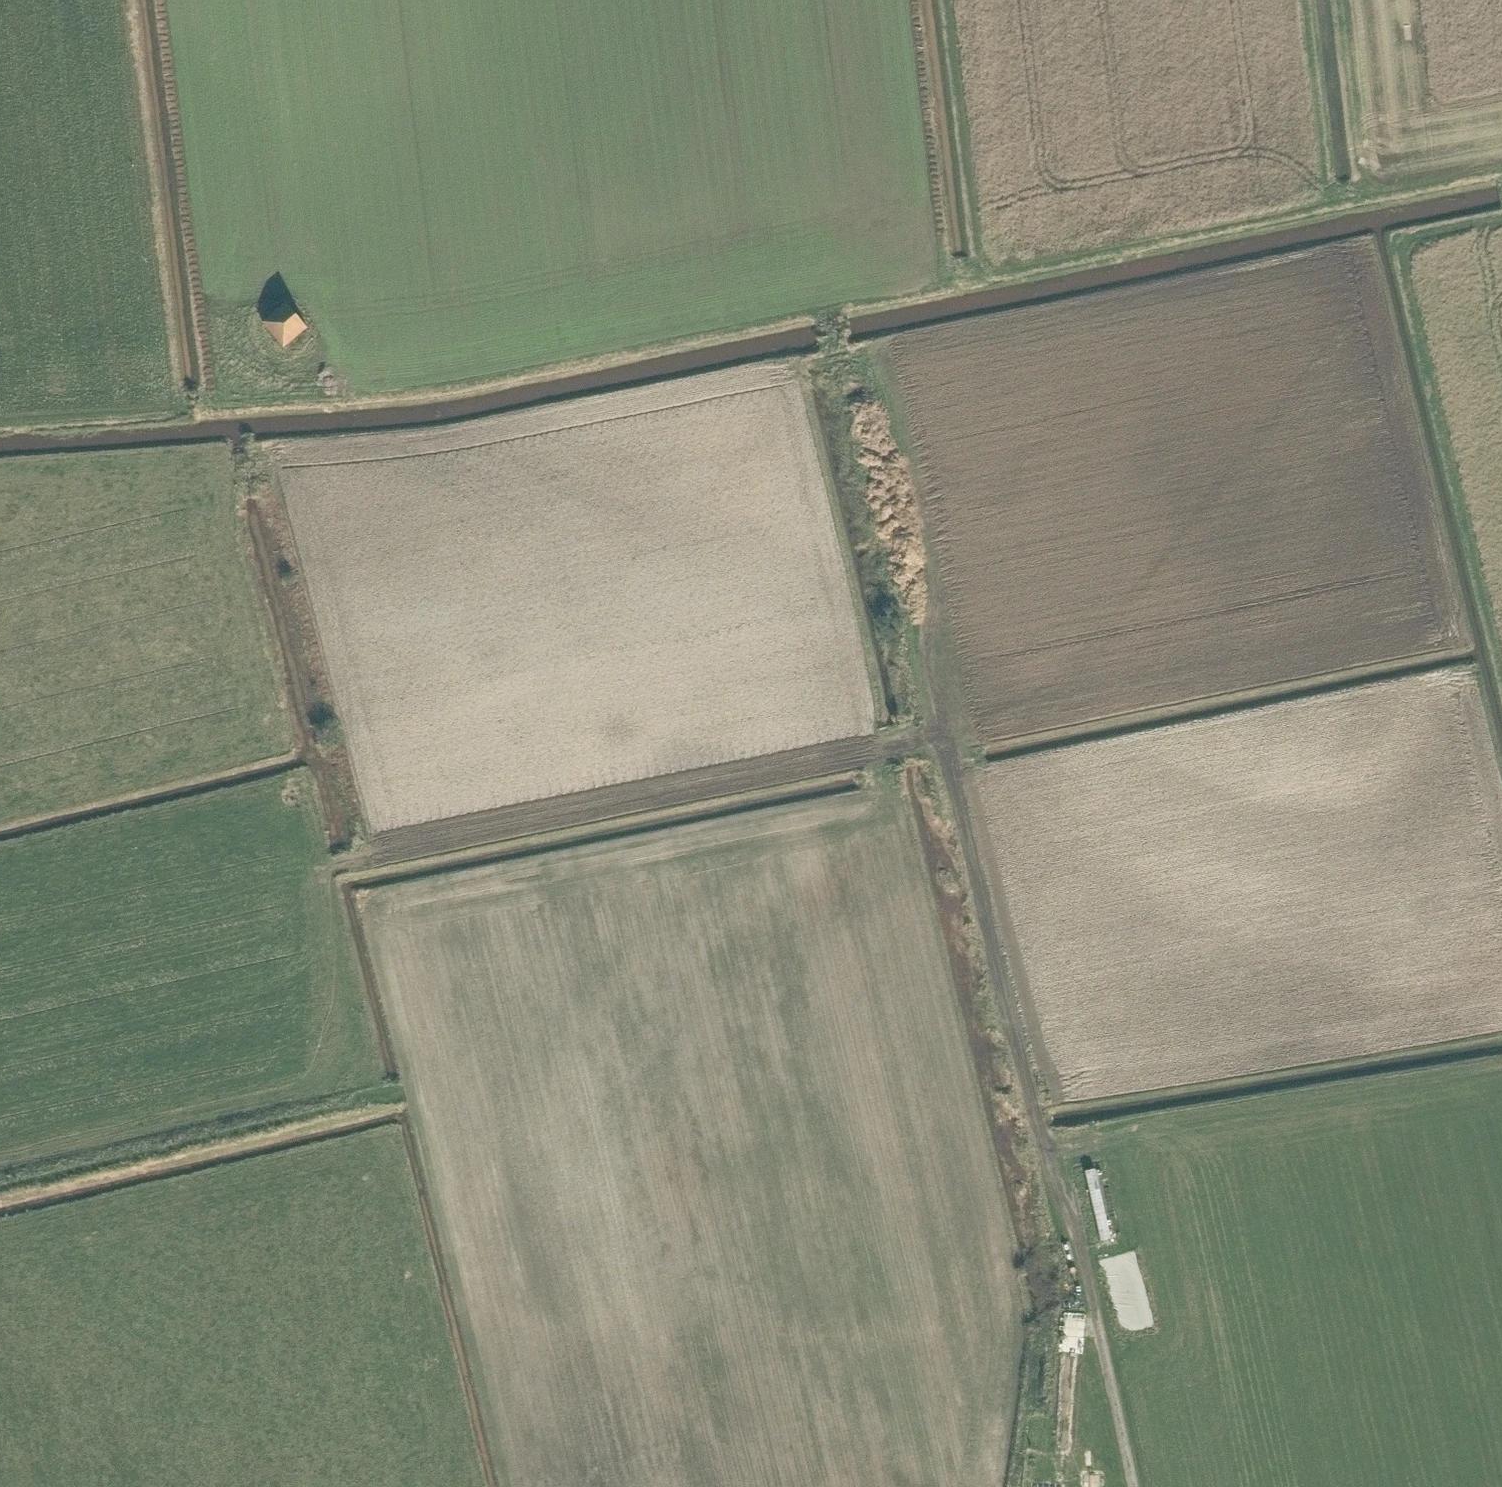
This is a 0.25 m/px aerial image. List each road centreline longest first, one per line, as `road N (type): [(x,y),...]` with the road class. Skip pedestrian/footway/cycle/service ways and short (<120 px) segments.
road 1 (track): [(1135,1486),(951,764),(933,748),(908,744),(852,766)]

